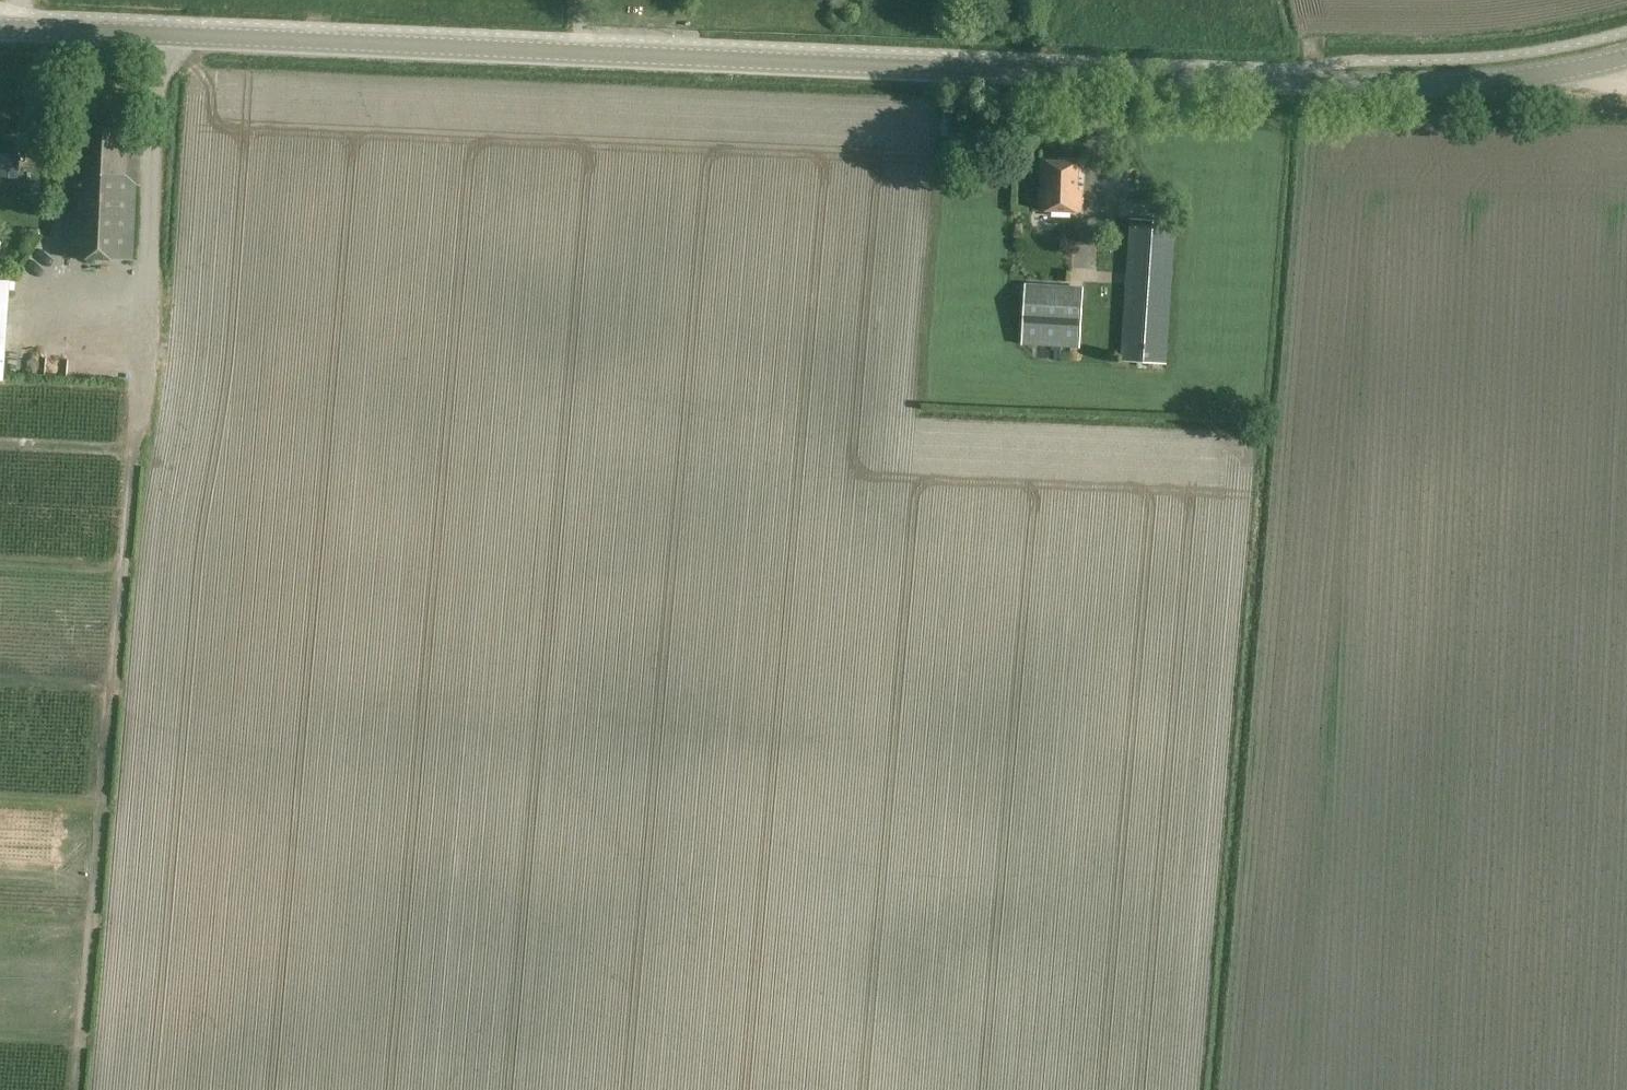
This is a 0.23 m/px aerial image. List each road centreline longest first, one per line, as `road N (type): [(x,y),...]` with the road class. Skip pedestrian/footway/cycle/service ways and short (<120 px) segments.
road 1 (tertiary): [(0,27),(1291,83),(1522,79),(1626,56)]
road 2 (track): [(135,394),(70,1089)]

